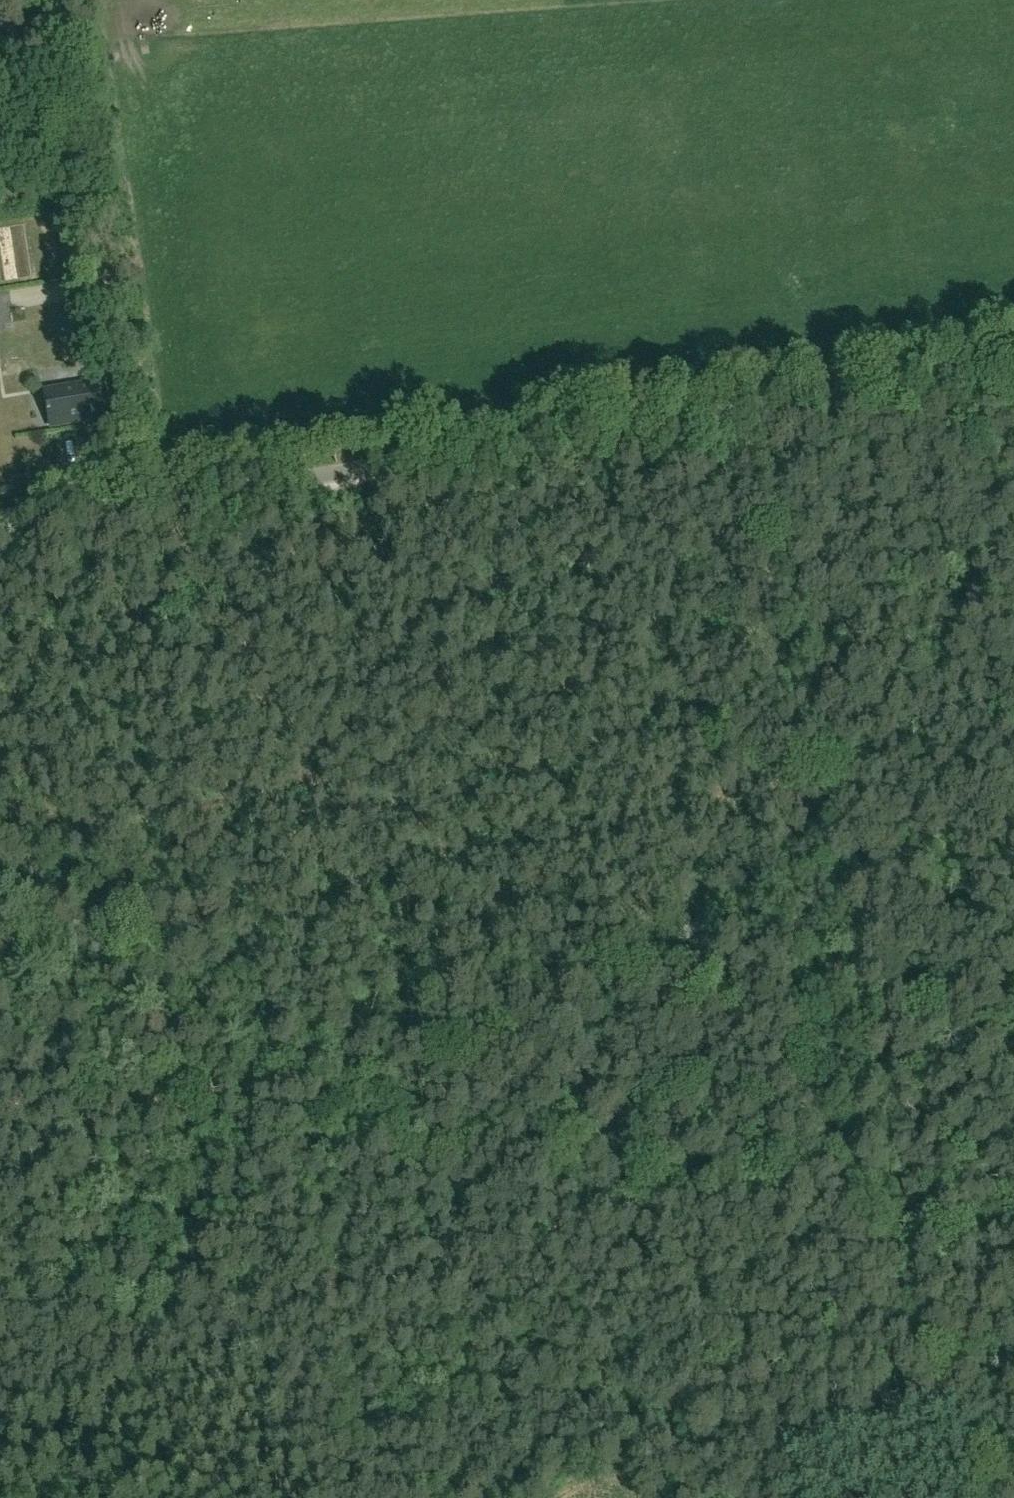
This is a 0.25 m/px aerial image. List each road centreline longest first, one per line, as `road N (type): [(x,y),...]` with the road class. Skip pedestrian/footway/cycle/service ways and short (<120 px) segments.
road 1 (unclassified): [(0,516),(1013,368)]

